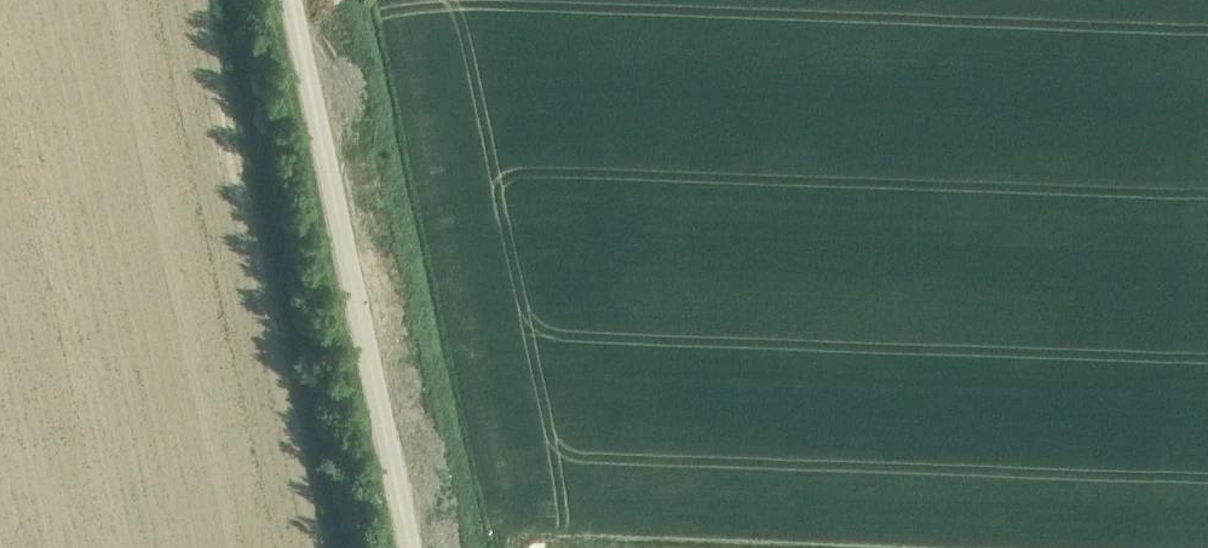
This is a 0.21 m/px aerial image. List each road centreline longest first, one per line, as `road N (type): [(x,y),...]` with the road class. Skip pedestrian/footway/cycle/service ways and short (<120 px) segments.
road 1 (tertiary): [(410,547),(291,0)]

